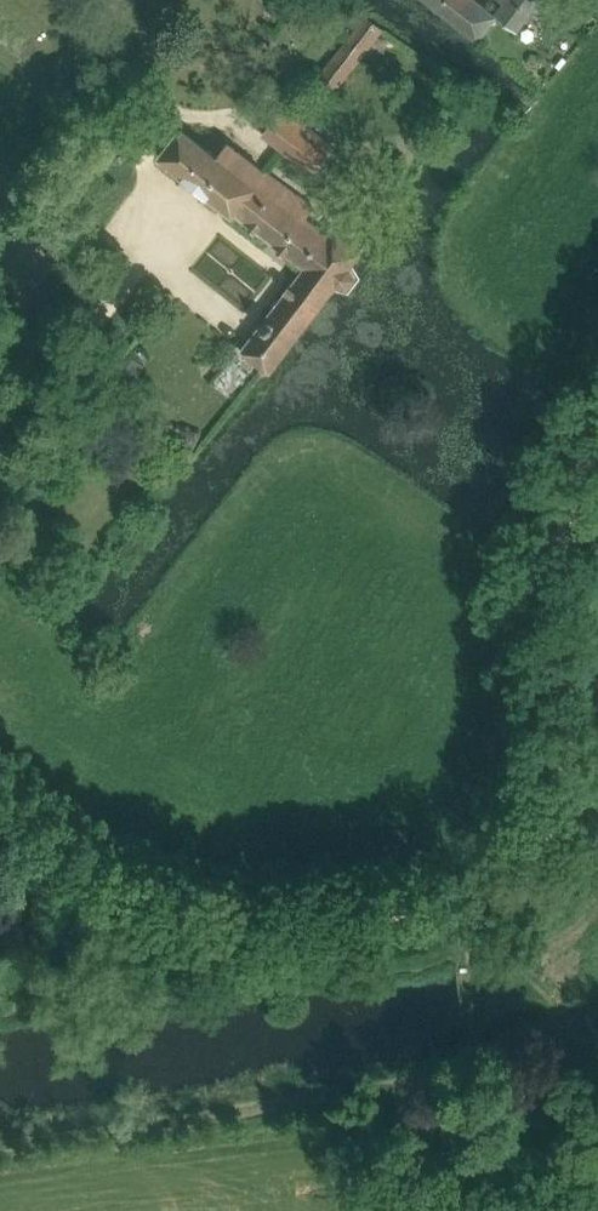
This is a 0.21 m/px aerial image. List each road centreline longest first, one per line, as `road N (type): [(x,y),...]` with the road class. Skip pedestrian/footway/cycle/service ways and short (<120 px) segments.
road 1 (track): [(467,910),(516,871),(549,828),(563,790),(569,754),(558,603),(564,528),(597,434)]
road 2 (track): [(0,834),(73,888),(174,921),(265,928),(467,910)]

